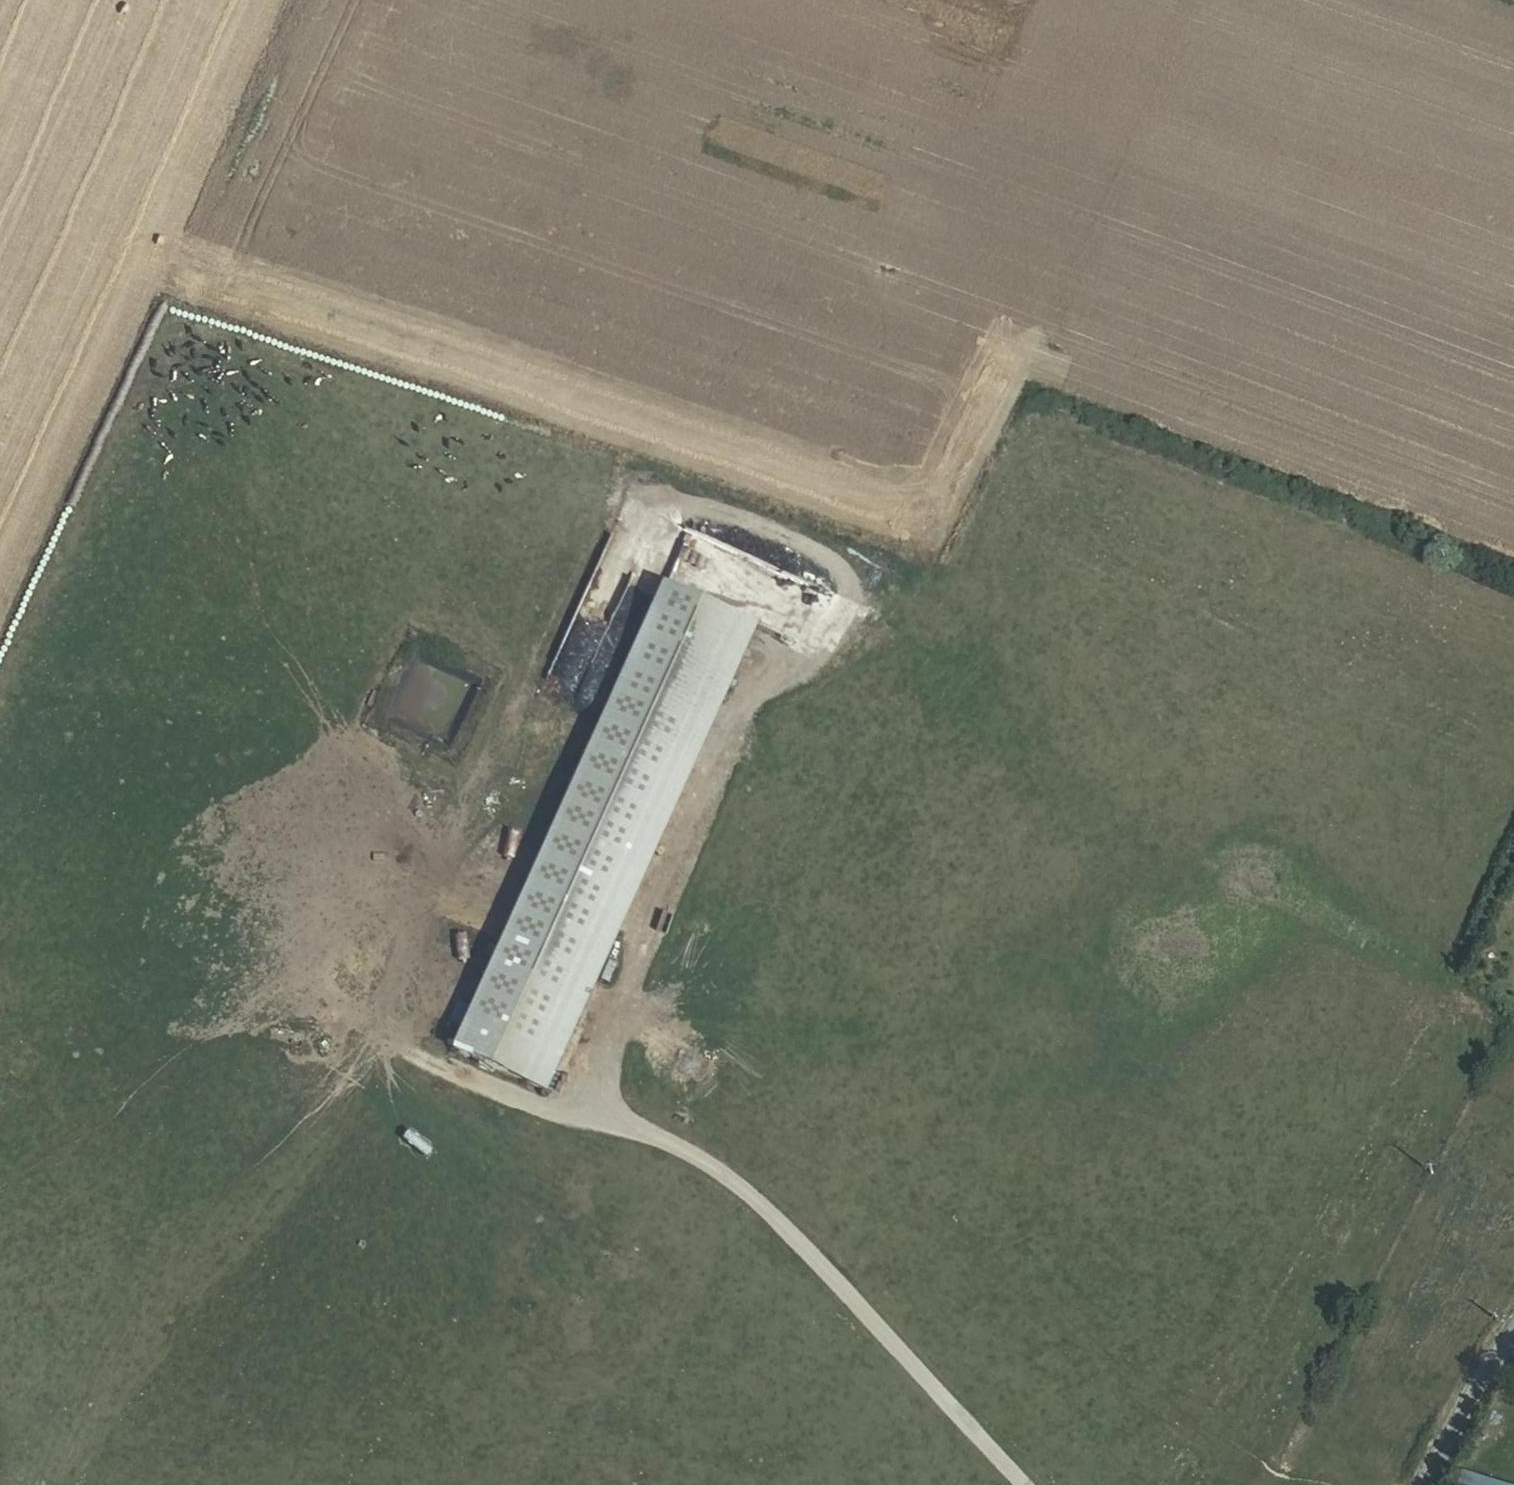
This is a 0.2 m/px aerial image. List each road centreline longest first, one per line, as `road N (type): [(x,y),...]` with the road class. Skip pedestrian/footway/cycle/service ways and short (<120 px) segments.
road 1 (track): [(584,1107),(702,1158),(759,1200),(1022,1484)]
road 2 (residential): [(1513,1345),(1459,1417),(1425,1484)]

